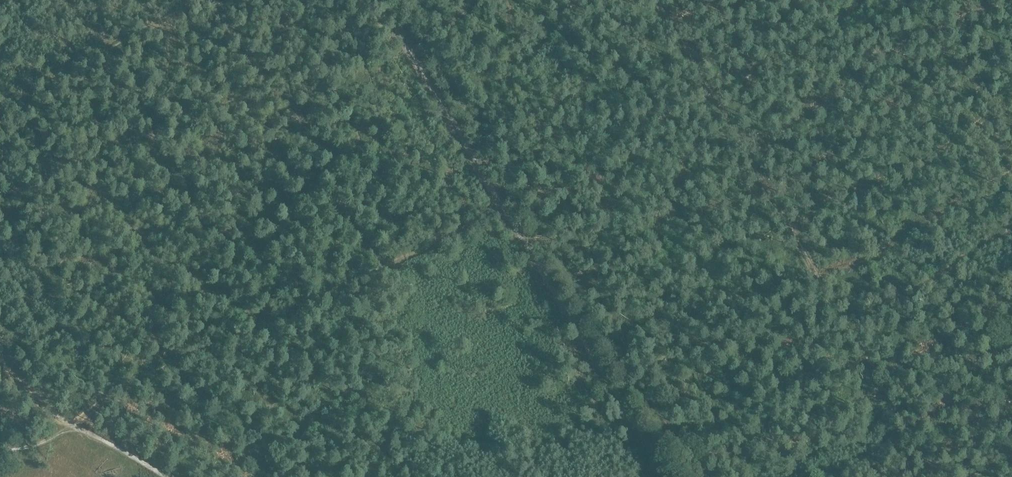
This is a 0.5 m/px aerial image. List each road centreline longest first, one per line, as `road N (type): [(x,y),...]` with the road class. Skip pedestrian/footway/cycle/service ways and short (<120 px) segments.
road 1 (track): [(664,476),(377,0)]

